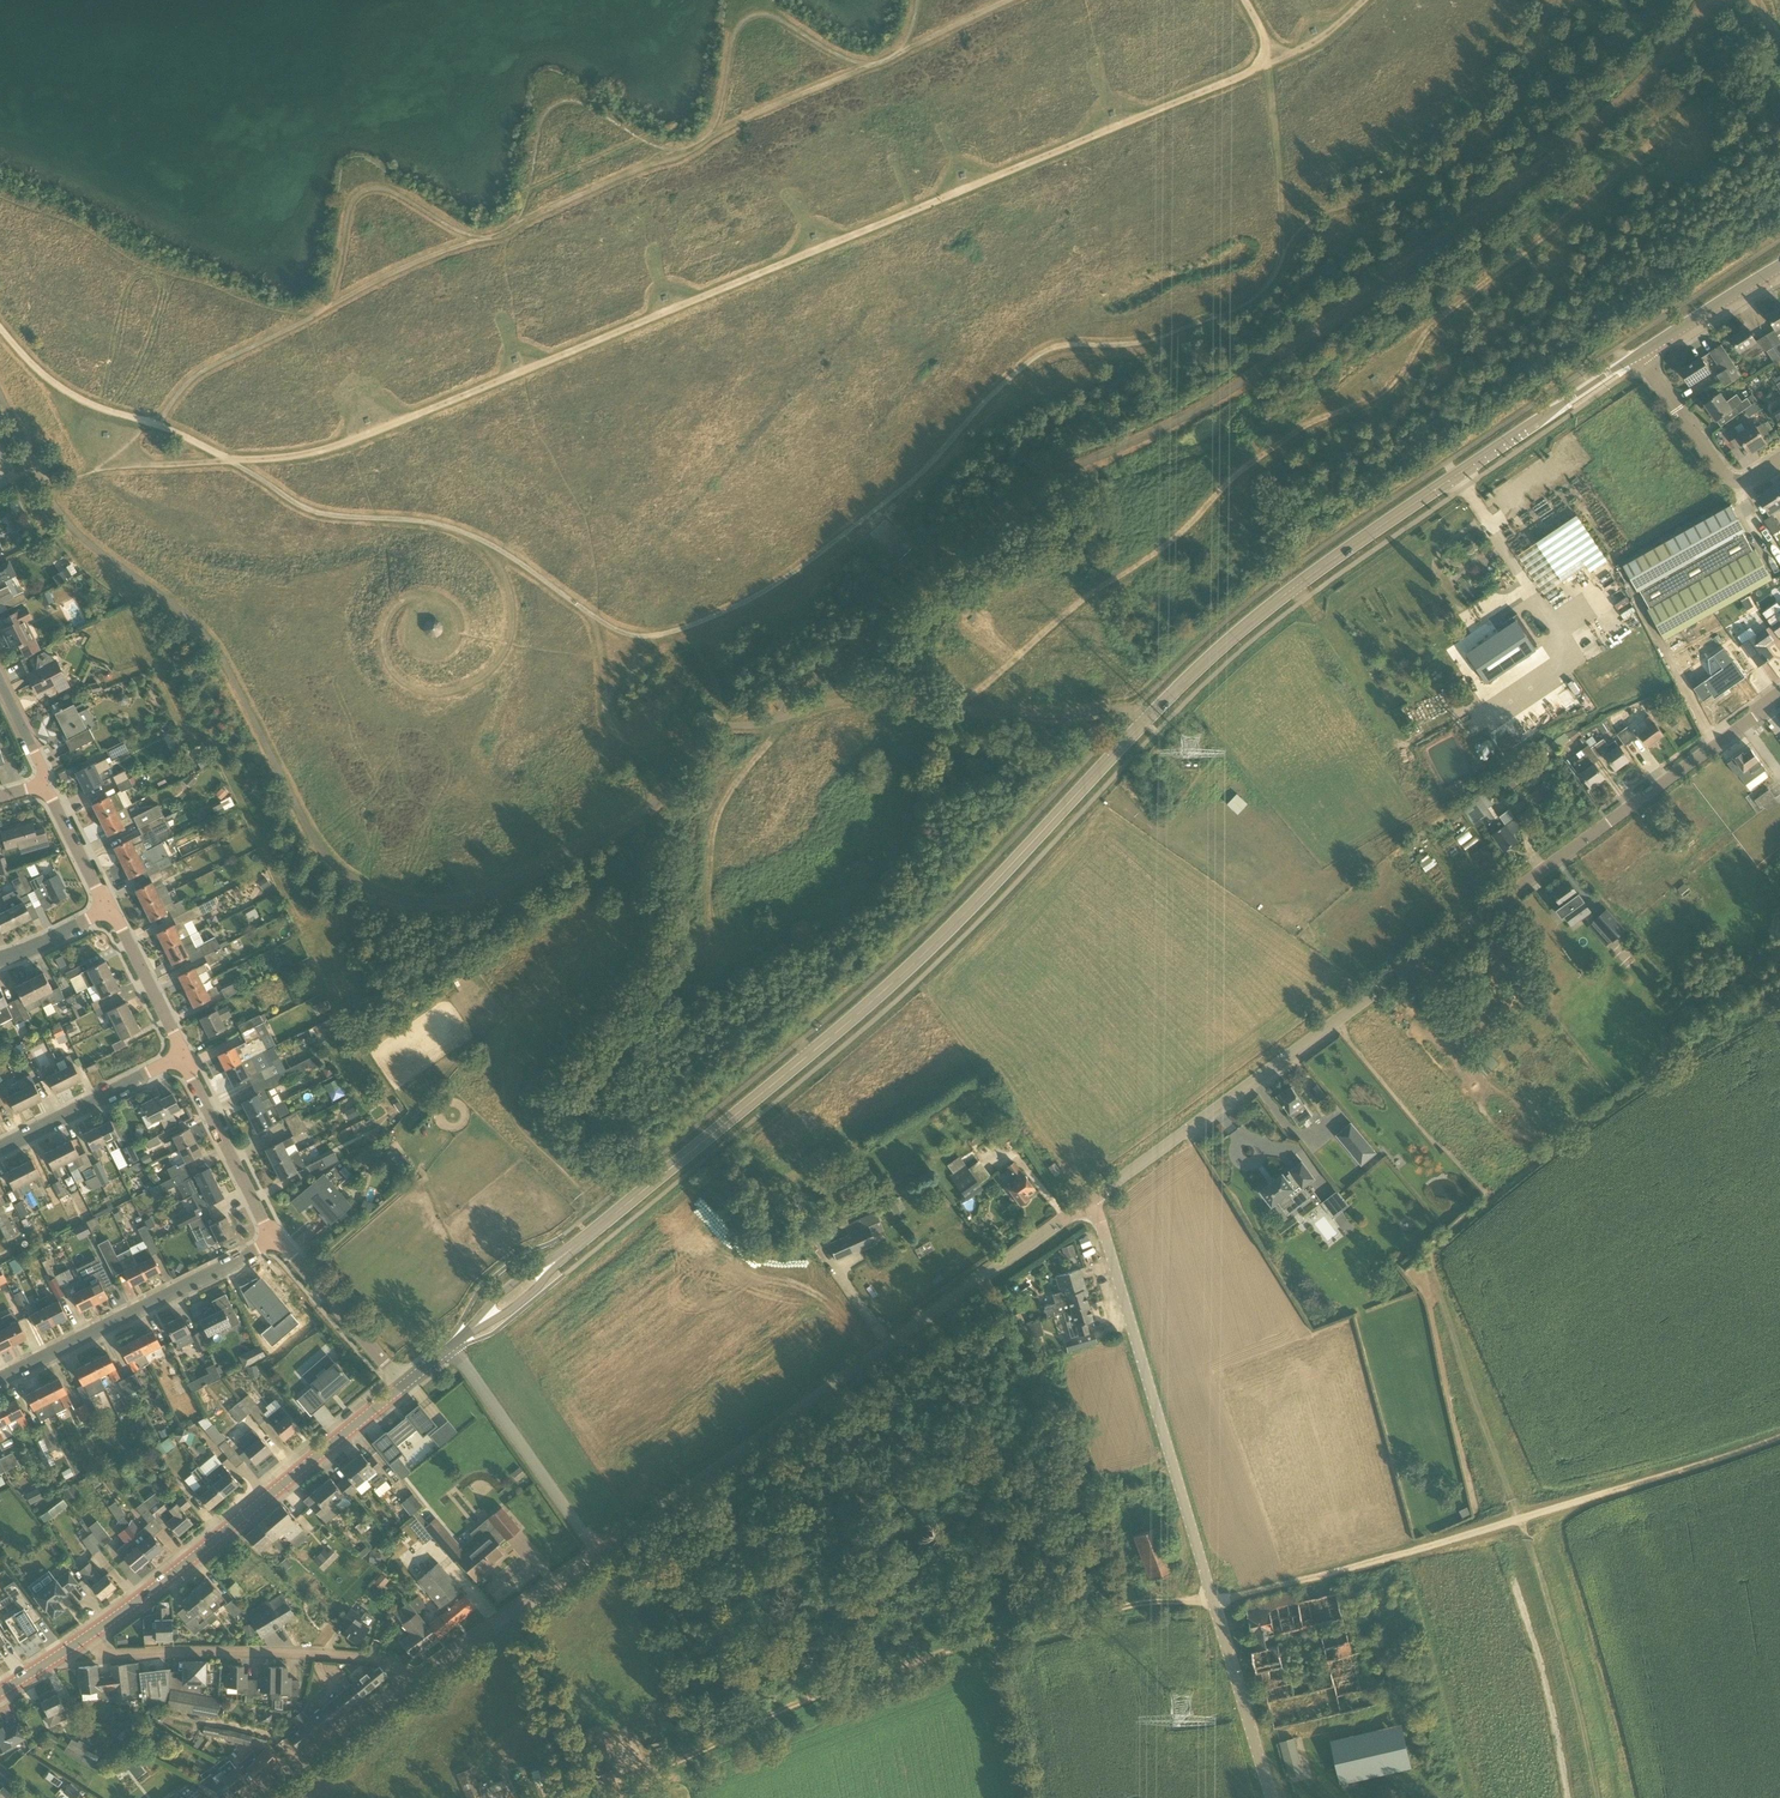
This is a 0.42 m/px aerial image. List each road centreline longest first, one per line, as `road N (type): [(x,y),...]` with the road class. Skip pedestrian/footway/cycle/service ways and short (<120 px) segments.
road 1 (secondary): [(559,1259),(887,988),(1246,626),(1639,355)]
road 2 (track): [(1366,0),(1325,40),(1270,66),(402,425),(309,456),(228,464)]
road 3 (residential): [(1100,1195),(1779,697)]
road 4 (residential): [(1274,1797),(1100,1195)]
road 5 (residential): [(595,1548),(1100,1195)]
road 6 (secondary): [(87,1637),(405,1385)]
road 7 (residential): [(406,1681),(374,1658),(100,1653),(87,1637)]
road 8 (track): [(1518,1517),(1215,1600)]
road 9 (residential): [(0,1380),(276,1241)]
road 10 (track): [(1597,1797),(1586,1735),(1518,1517)]
road 11 (track): [(1779,1437),(1518,1517)]
road 12 (track): [(1518,1517),(1426,1261)]
road 13 (residential): [(595,1548),(451,1347)]
road 14 (residential): [(1639,355),(1726,475),(1752,479),(1779,461)]
road 15 (residential): [(183,1058),(276,1241)]
road 16 (residential): [(0,1149),(183,1058)]
road 17 (residential): [(245,1797),(406,1681)]
road 18 (residential): [(570,1797),(507,1613)]
road 19 (residential): [(276,1241),(405,1385)]
road 20 (secondary): [(1639,355),(1779,266)]
road 21 (residential): [(111,912),(183,1058)]
road 22 (residential): [(42,786),(111,912)]
road 23 (residential): [(406,1681),(507,1613)]
road 24 (residential): [(0,959),(111,912)]

